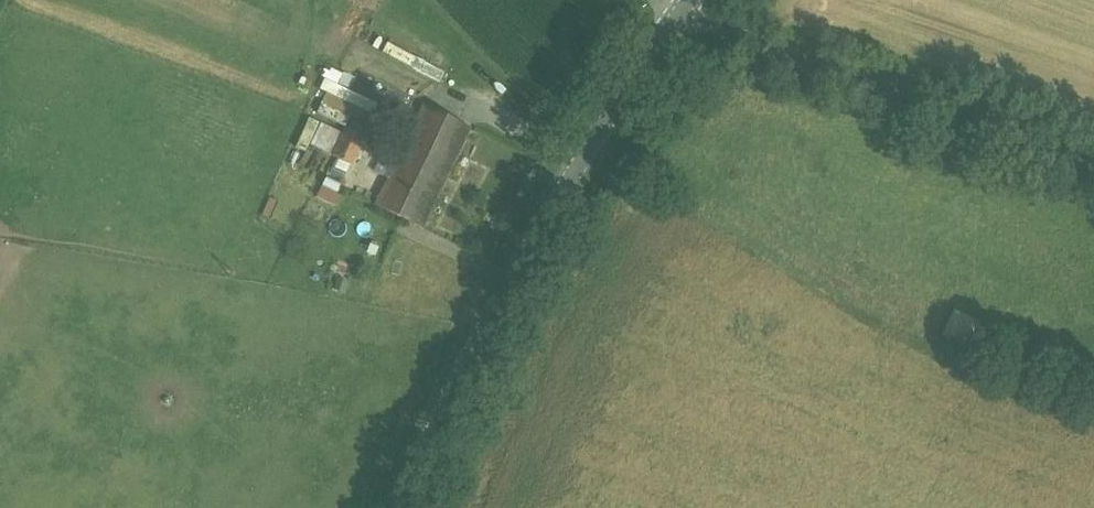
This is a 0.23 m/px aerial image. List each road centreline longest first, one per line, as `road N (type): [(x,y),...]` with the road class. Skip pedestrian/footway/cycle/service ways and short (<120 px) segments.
road 1 (secondary): [(399,507),(462,368),(674,29)]
road 2 (residential): [(674,29),(1093,179)]

